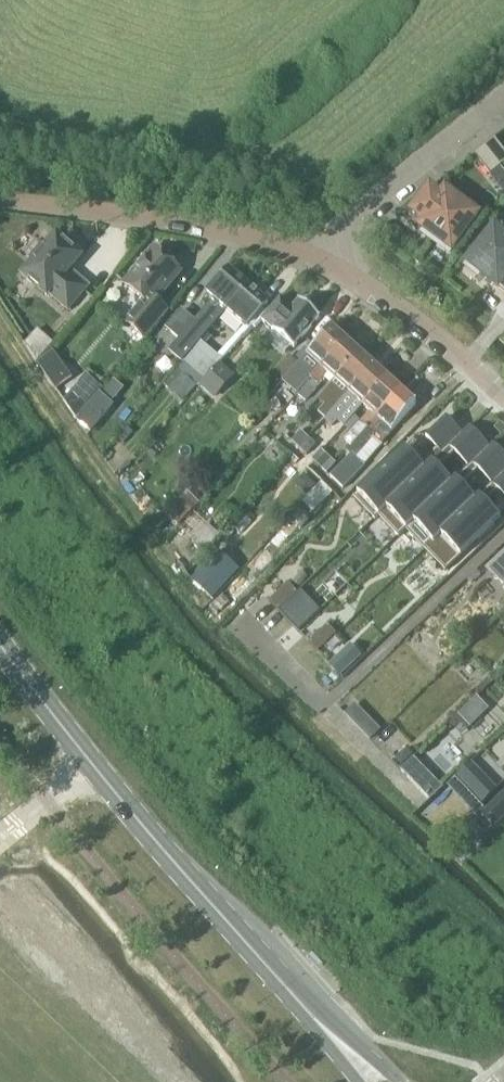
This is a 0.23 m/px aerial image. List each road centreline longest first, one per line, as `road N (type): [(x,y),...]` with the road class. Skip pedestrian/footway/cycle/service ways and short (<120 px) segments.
road 1 (secondary): [(375,1081),(158,851),(0,655)]
road 2 (unclassified): [(309,258),(215,228),(0,202)]
road 3 (residential): [(503,102),(309,258)]
road 4 (unclassified): [(503,400),(421,324),(309,258)]

